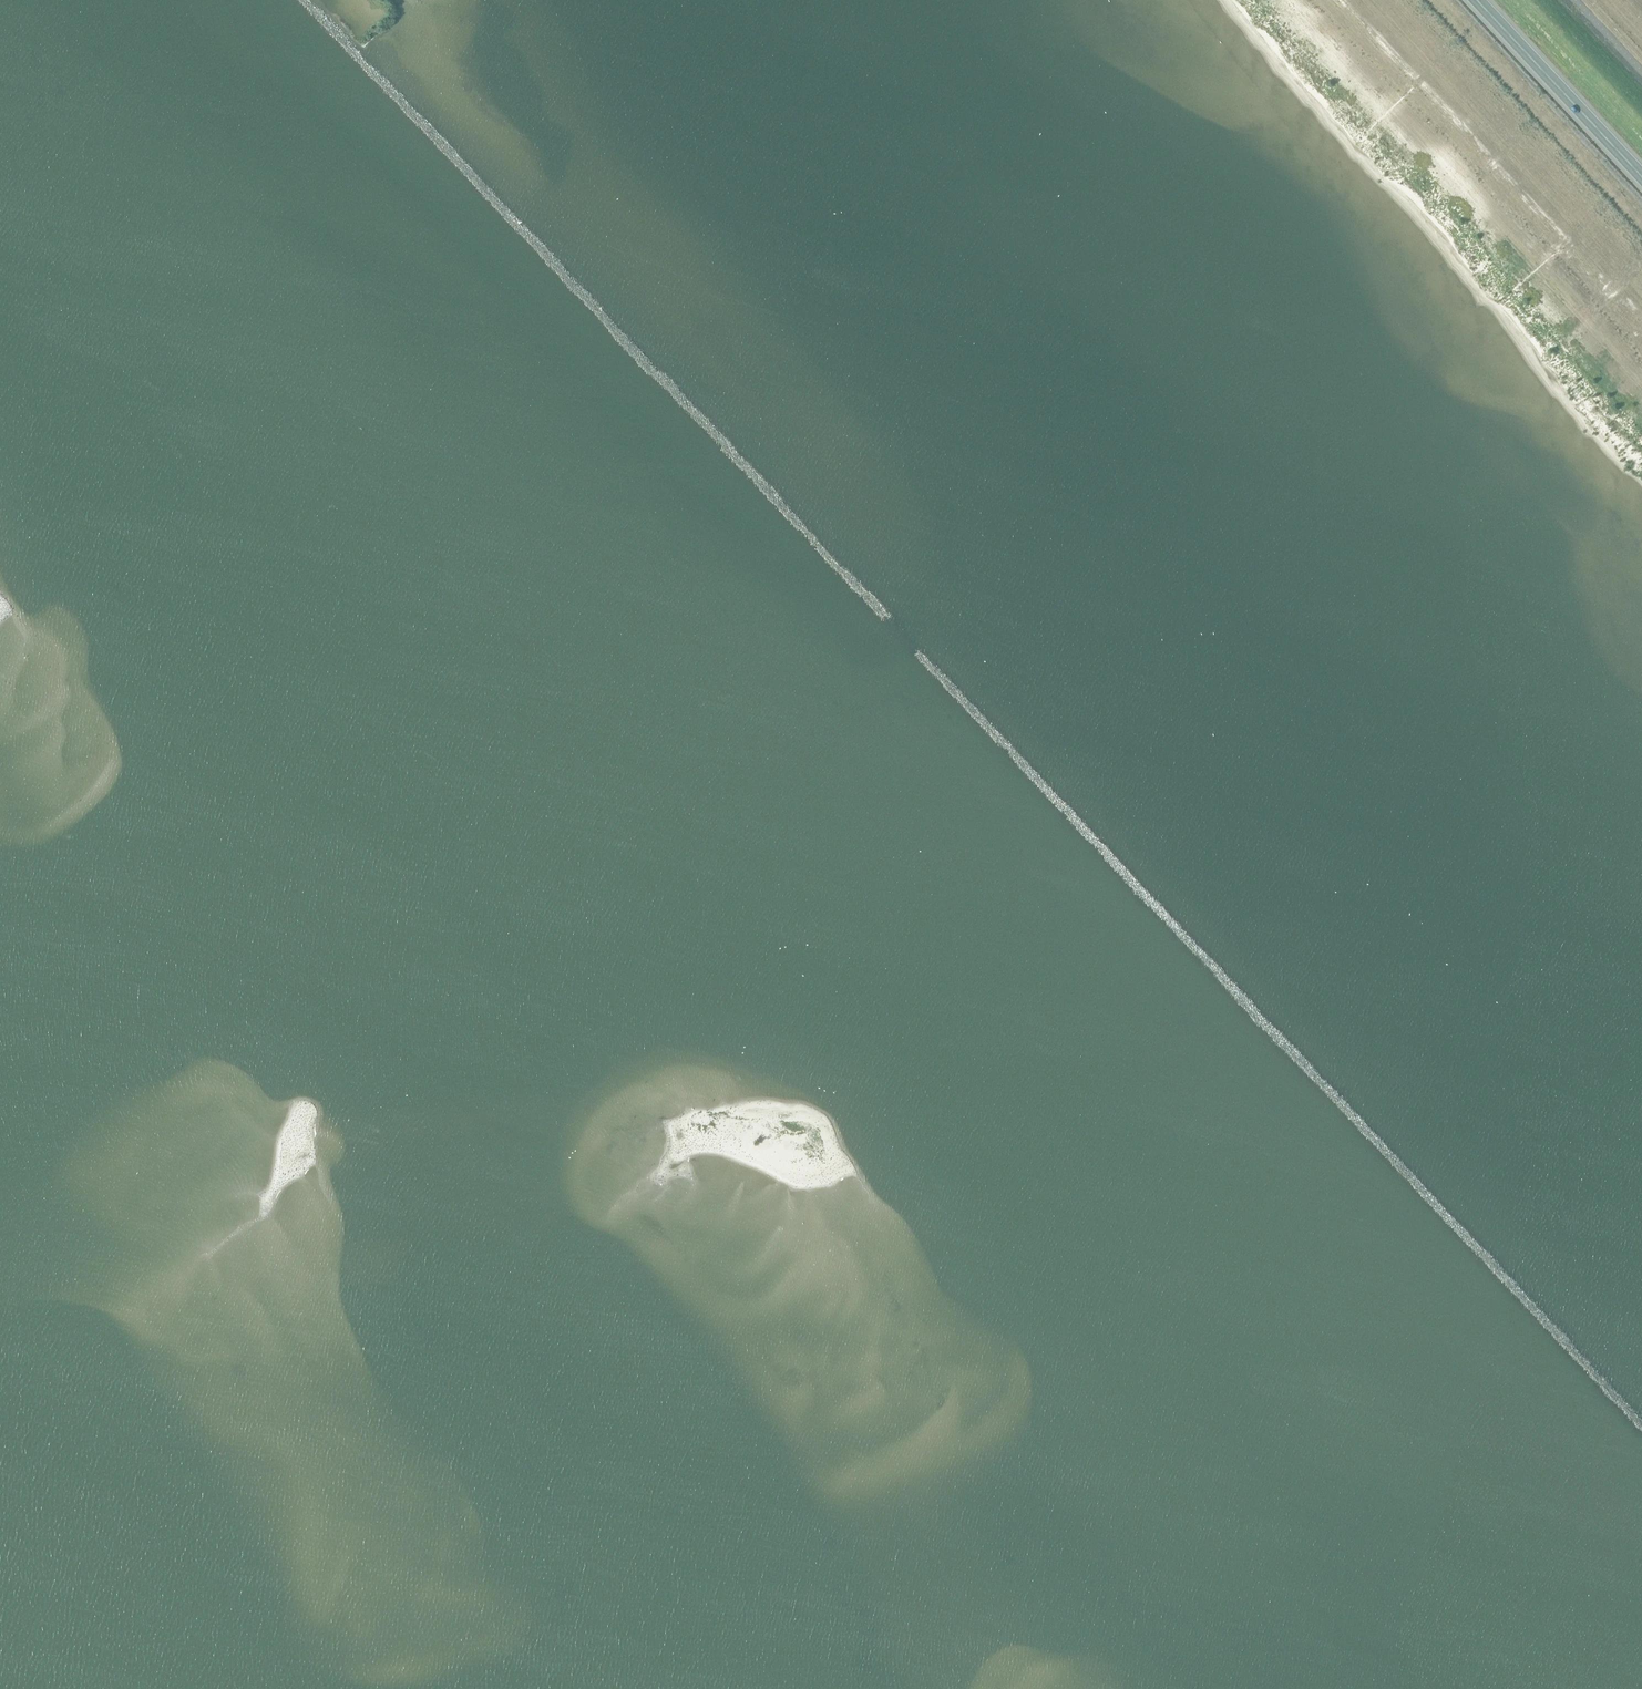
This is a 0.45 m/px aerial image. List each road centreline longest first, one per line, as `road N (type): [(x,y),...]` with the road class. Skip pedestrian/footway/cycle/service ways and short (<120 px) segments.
road 1 (trunk): [(1641,179),(1474,0)]

